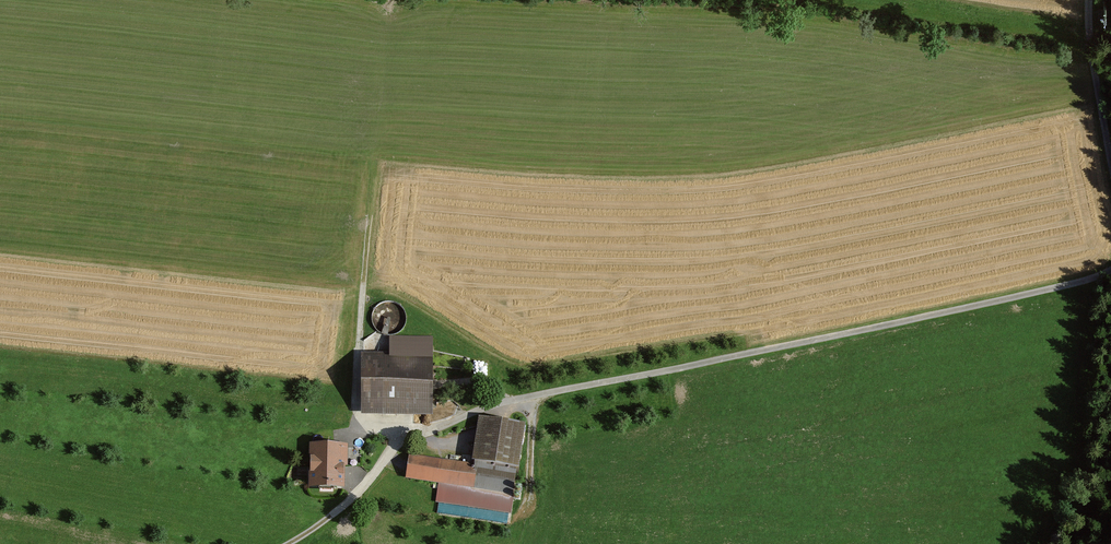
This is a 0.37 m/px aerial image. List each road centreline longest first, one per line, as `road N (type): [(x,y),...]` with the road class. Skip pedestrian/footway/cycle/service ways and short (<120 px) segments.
road 1 (track): [(397,444),(505,402),(1110,270)]
road 2 (track): [(396,0),(356,379),(360,415),(397,444)]
road 3 (track): [(1110,168),(1089,0)]

